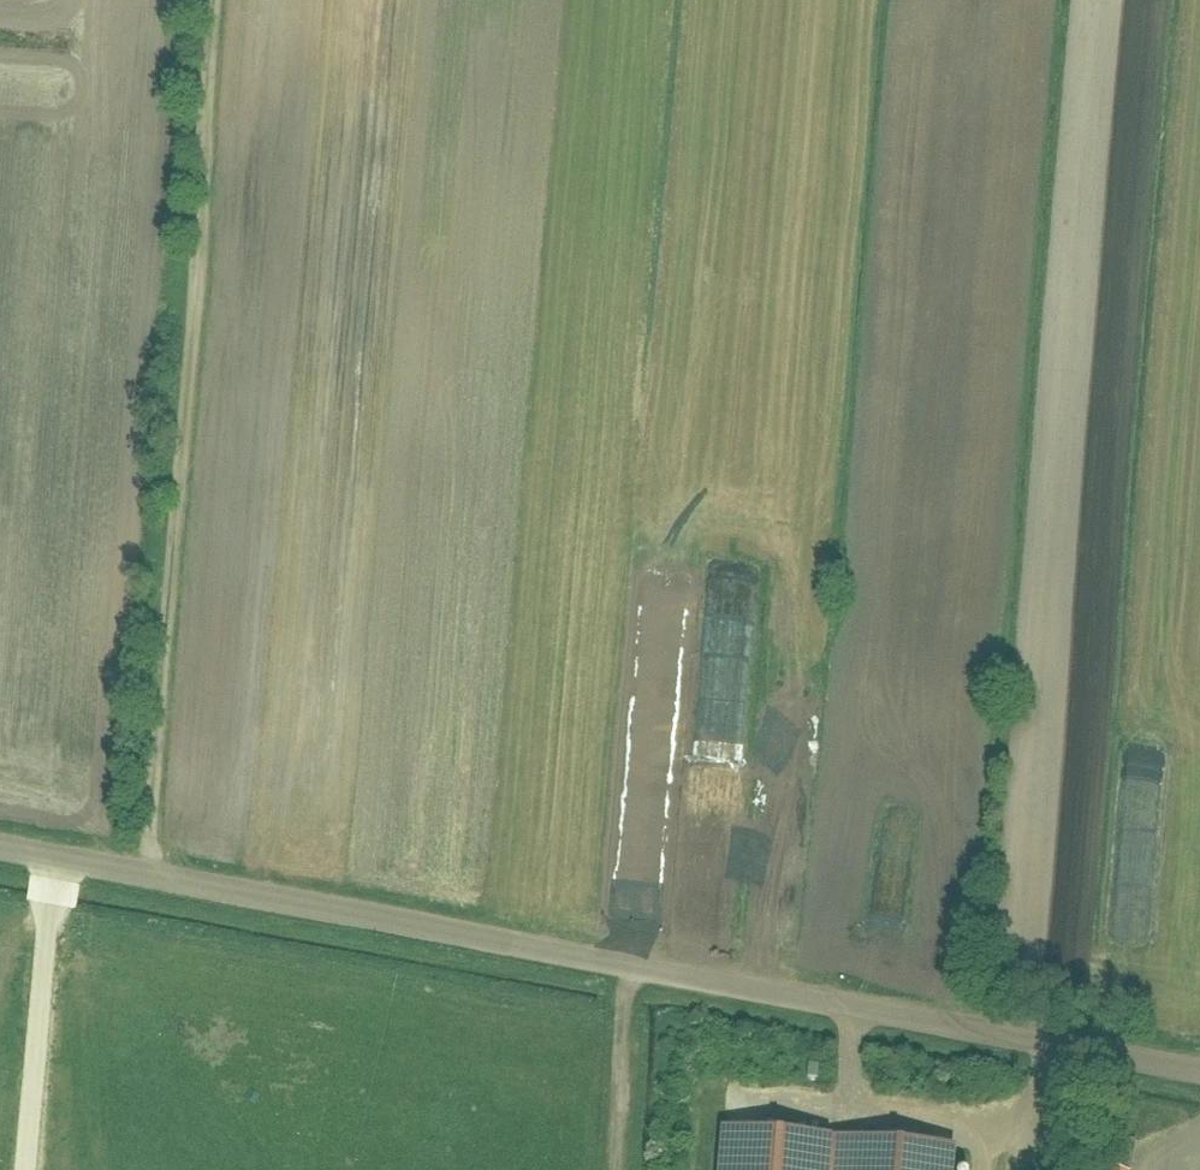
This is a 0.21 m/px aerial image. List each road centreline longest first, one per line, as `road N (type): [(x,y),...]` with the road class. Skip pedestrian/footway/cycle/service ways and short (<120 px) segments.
road 1 (unclassified): [(0,847),(1199,1072)]

